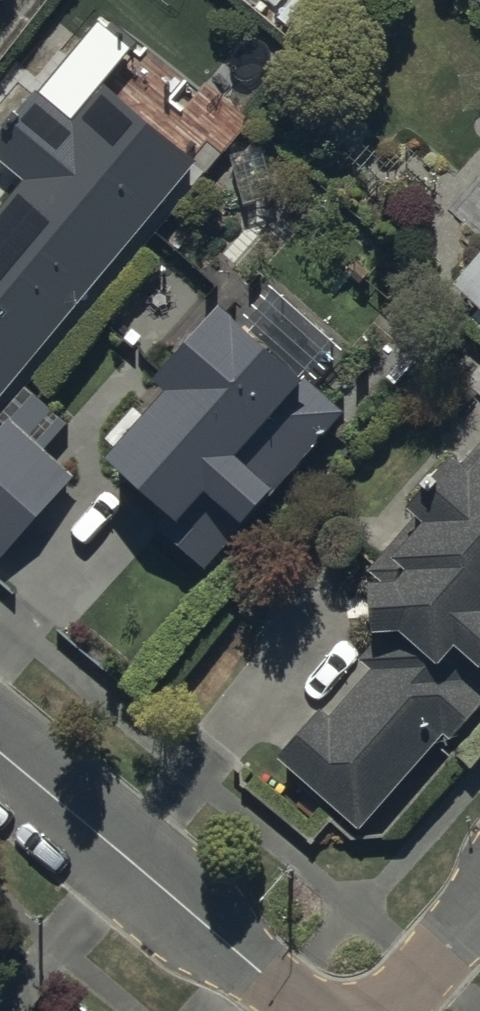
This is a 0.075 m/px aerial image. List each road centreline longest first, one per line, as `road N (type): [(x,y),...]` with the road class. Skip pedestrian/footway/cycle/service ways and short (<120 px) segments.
road 1 (residential): [(0,759),(311,1010)]
road 2 (residential): [(479,912),(392,1010)]

